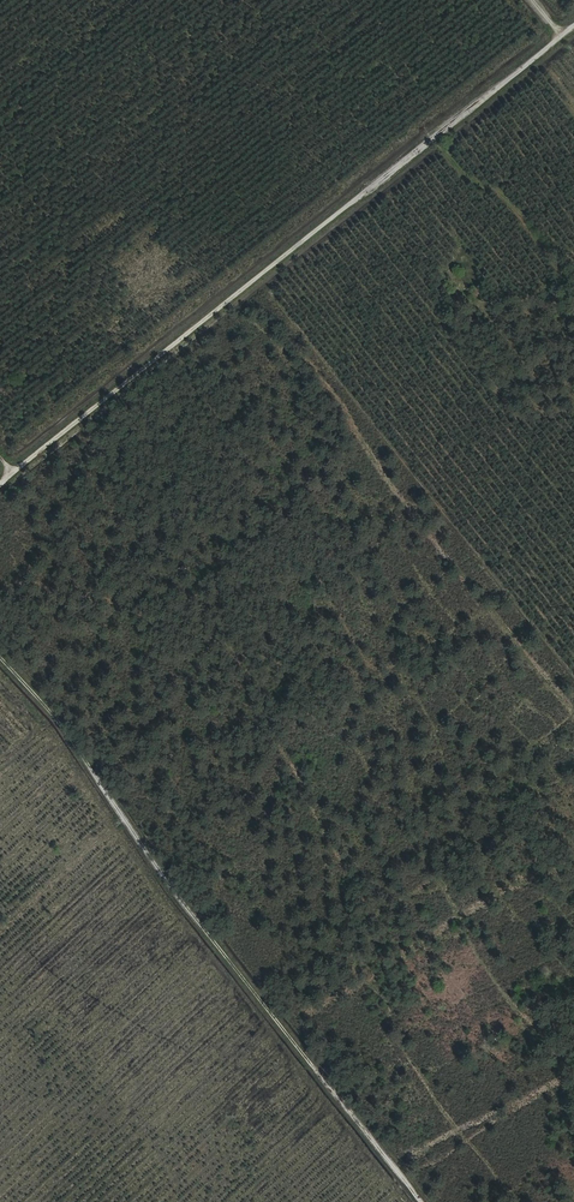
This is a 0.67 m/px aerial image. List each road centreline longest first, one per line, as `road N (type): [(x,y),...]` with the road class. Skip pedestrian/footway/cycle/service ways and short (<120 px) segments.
road 1 (track): [(0,483),(573,31)]
road 2 (track): [(429,1201),(0,655)]

